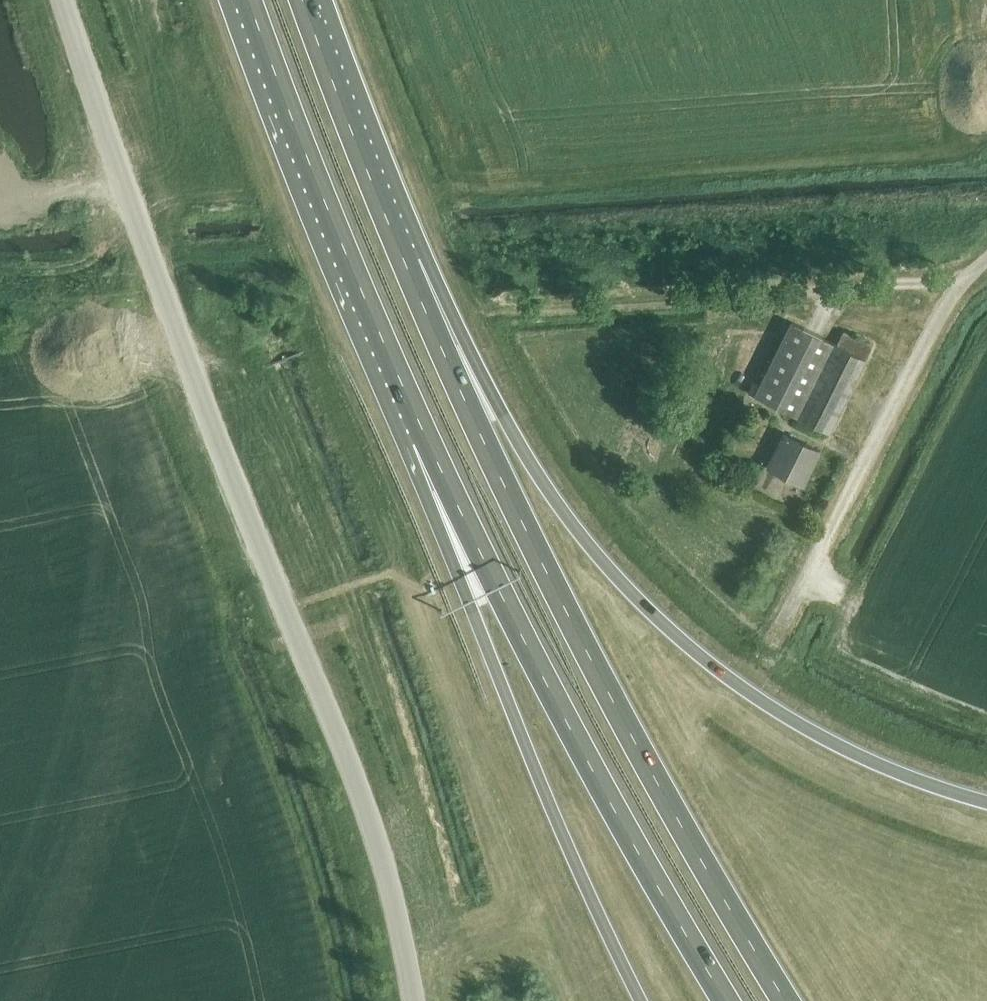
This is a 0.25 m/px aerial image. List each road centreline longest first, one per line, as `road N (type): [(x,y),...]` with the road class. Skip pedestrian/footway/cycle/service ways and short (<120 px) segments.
road 1 (unclassified): [(417,1000),(365,803),(151,277),(65,0)]
road 2 (trunk): [(789,1000),(574,625),(406,259)]
road 3 (trunk): [(986,800),(859,752),(785,712),(630,592),(544,485),(406,259)]
road 4 (trunk): [(426,437),(605,794),(726,1000)]
road 5 (trunk): [(426,437),(471,610),(640,1000)]
road 6 (trunk): [(247,0),(426,437)]
road 7 (unclassified): [(783,642),(855,479),(948,313),(986,262)]
road 8 (trunk): [(406,259),(304,0)]

